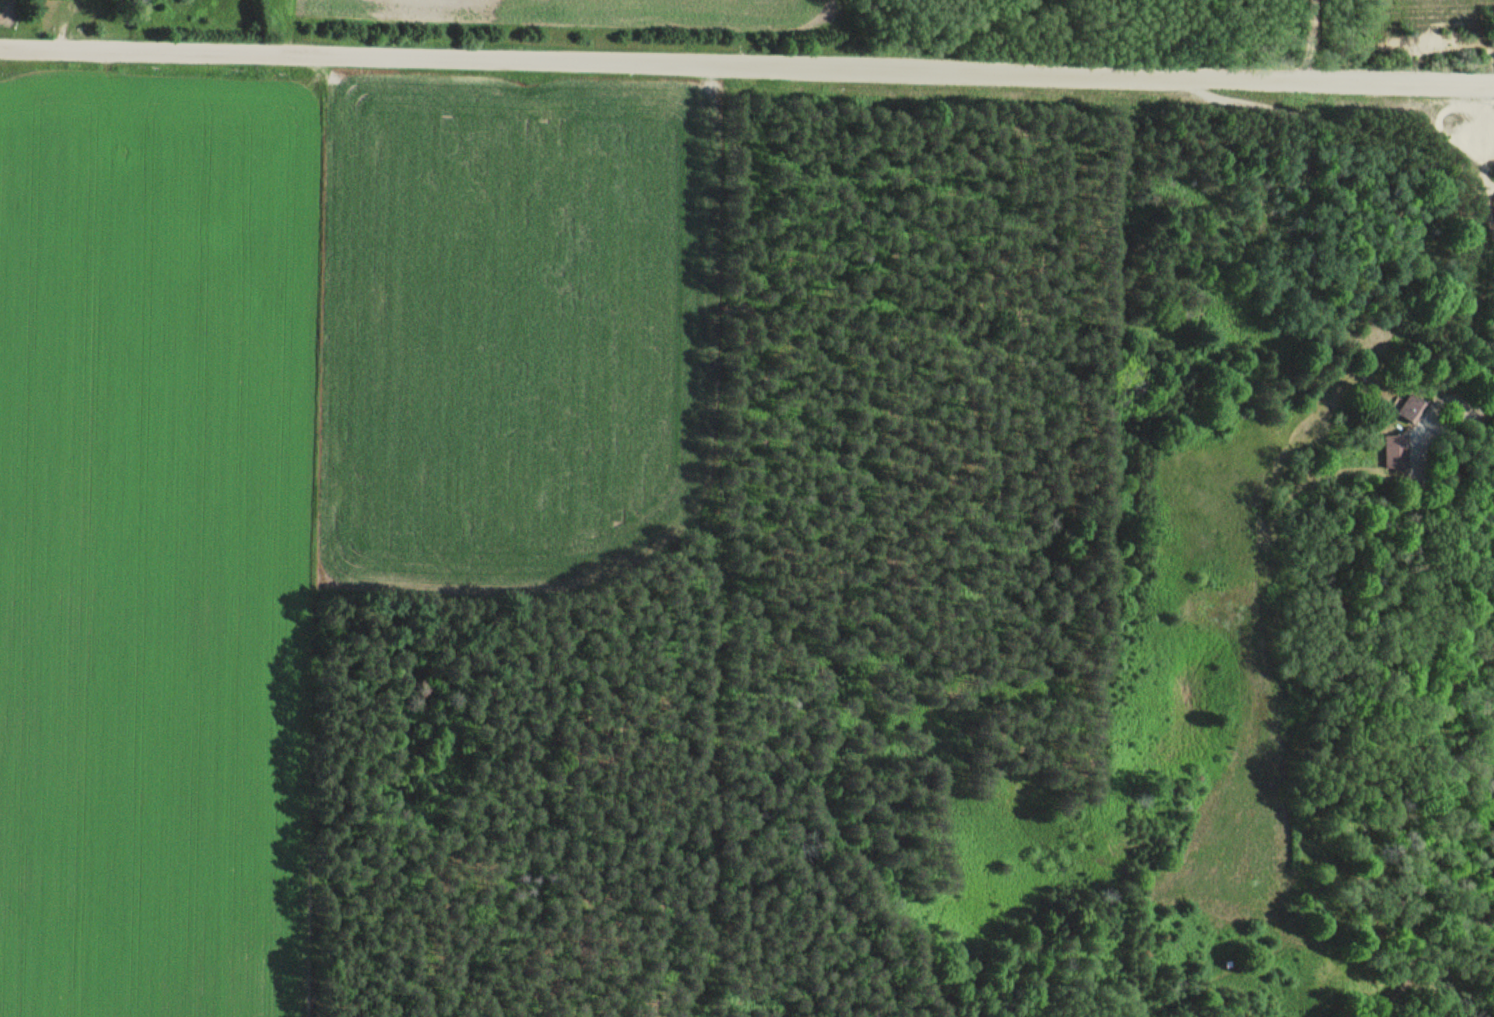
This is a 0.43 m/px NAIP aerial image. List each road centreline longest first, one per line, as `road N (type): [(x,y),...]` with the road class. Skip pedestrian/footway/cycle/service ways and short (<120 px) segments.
road 1 (residential): [(1493,82),(317,55)]
road 2 (residential): [(317,55),(0,48)]

